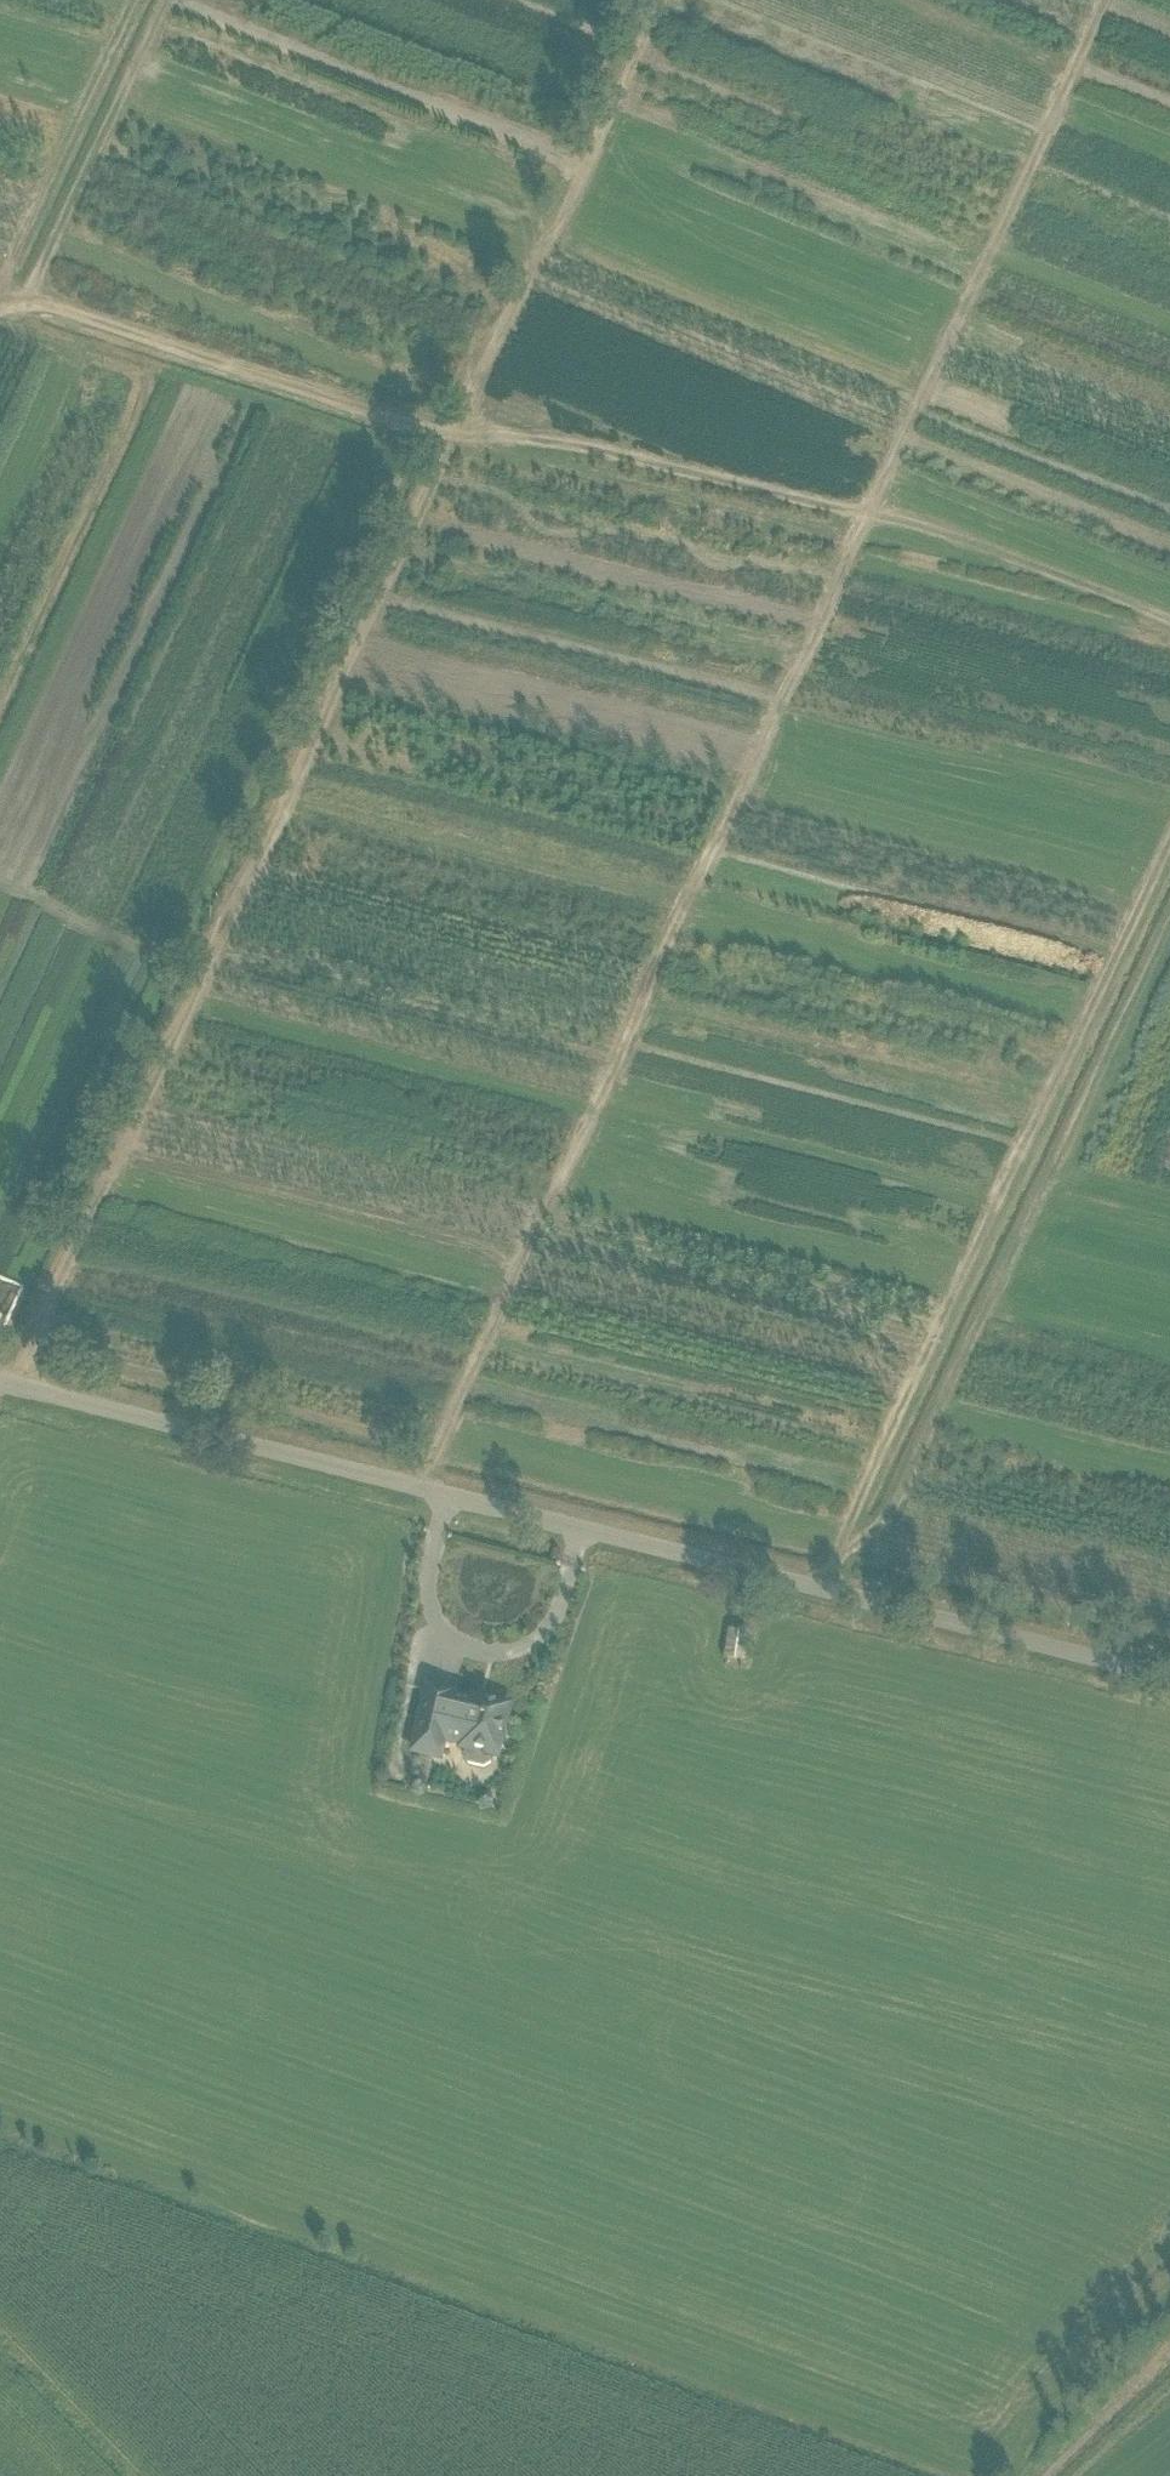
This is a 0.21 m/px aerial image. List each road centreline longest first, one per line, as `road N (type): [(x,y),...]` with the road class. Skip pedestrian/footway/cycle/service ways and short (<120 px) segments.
road 1 (unclassified): [(1169,1675),(0,1379)]

